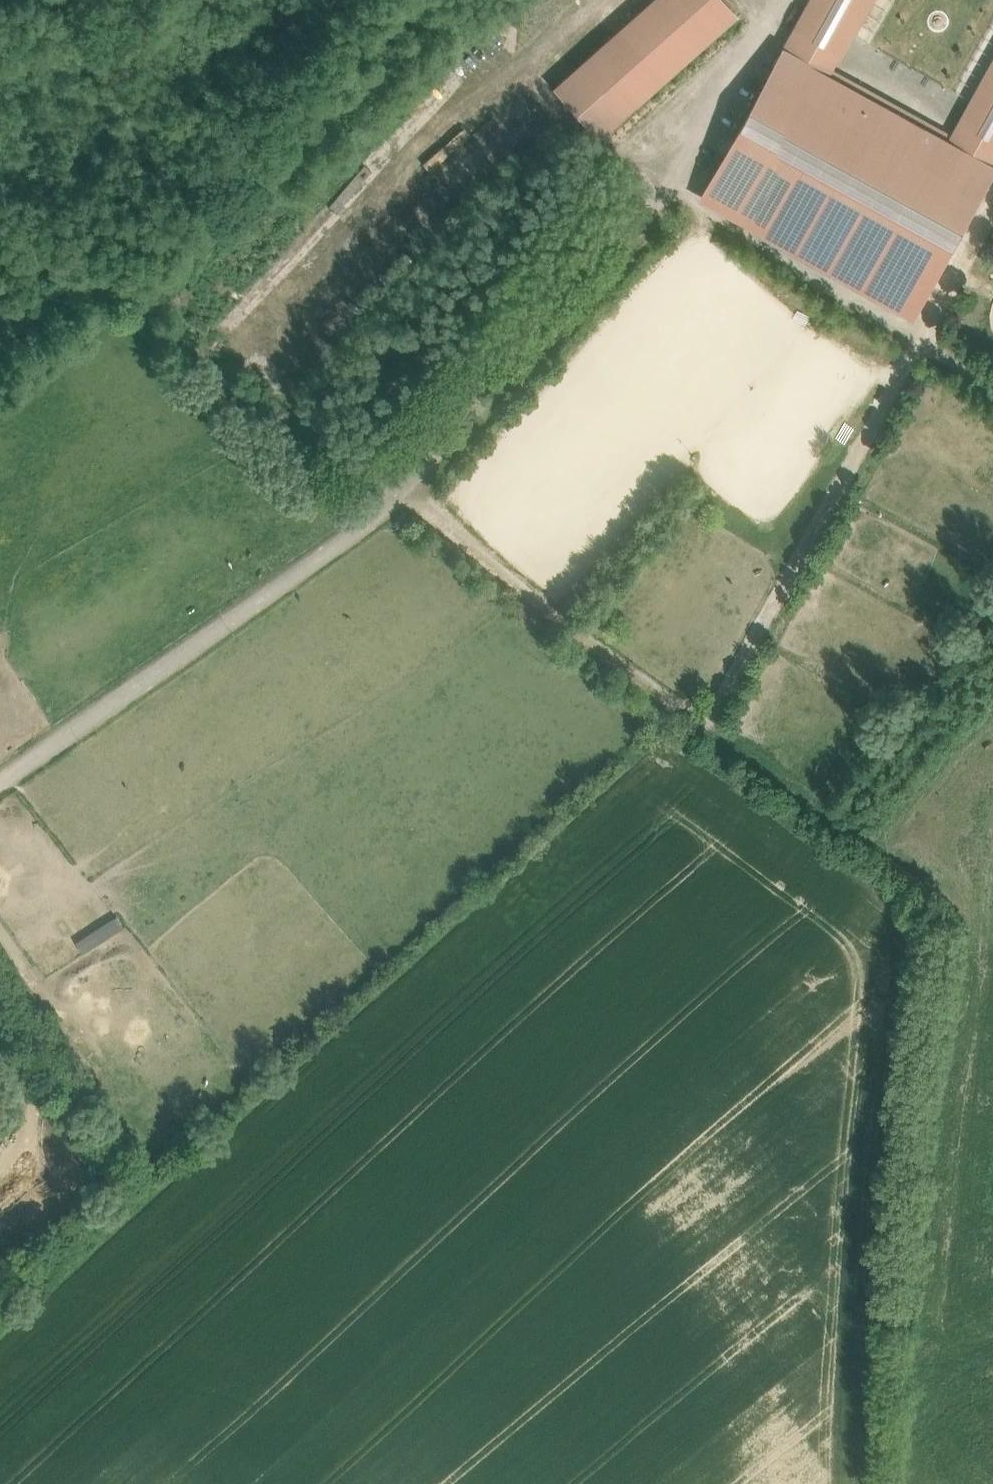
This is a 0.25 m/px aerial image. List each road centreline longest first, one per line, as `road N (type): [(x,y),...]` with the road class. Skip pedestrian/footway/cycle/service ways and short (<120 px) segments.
road 1 (track): [(0,778),(361,527),(401,491)]
road 2 (track): [(0,1027),(50,1112),(36,1163),(0,1182)]

